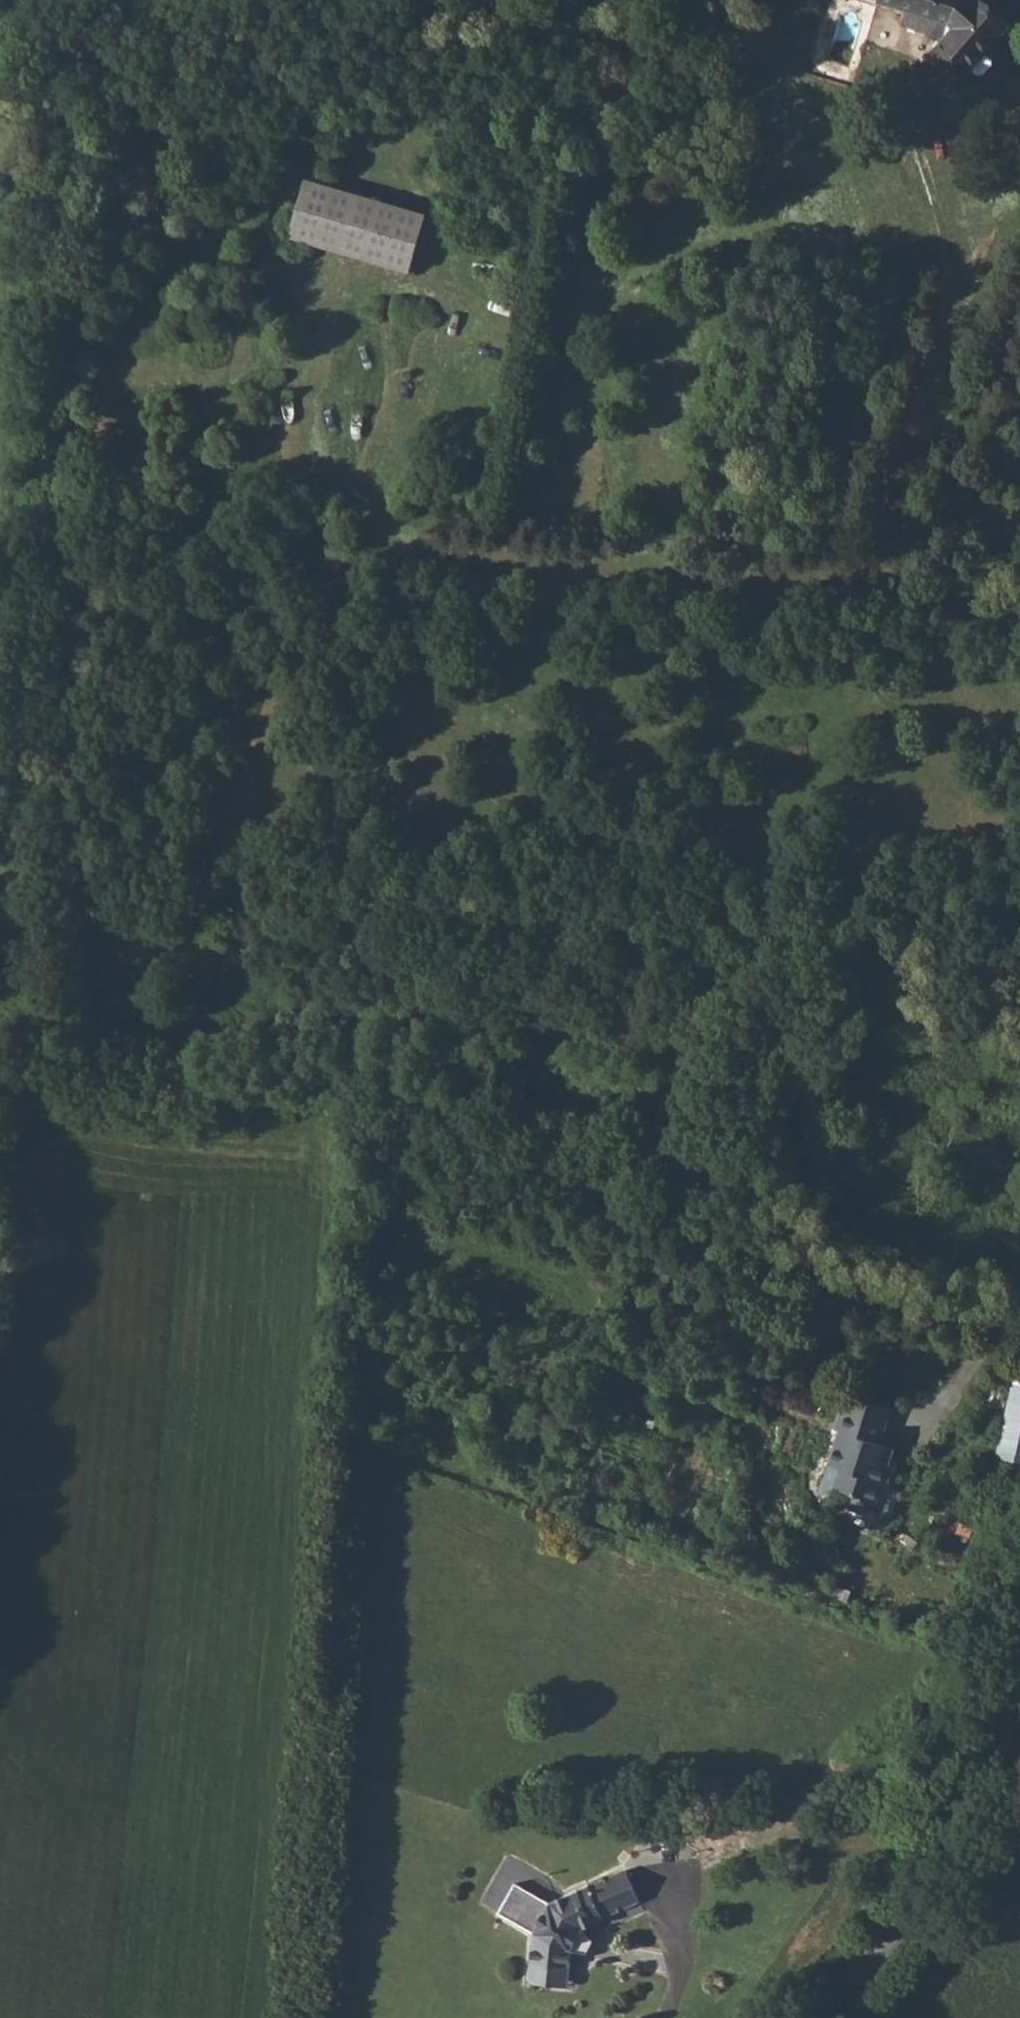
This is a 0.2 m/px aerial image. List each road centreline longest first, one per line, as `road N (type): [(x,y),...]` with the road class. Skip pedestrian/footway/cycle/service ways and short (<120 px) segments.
road 1 (tertiary): [(799,2017),(951,1856),(994,1779),(1019,1690)]

